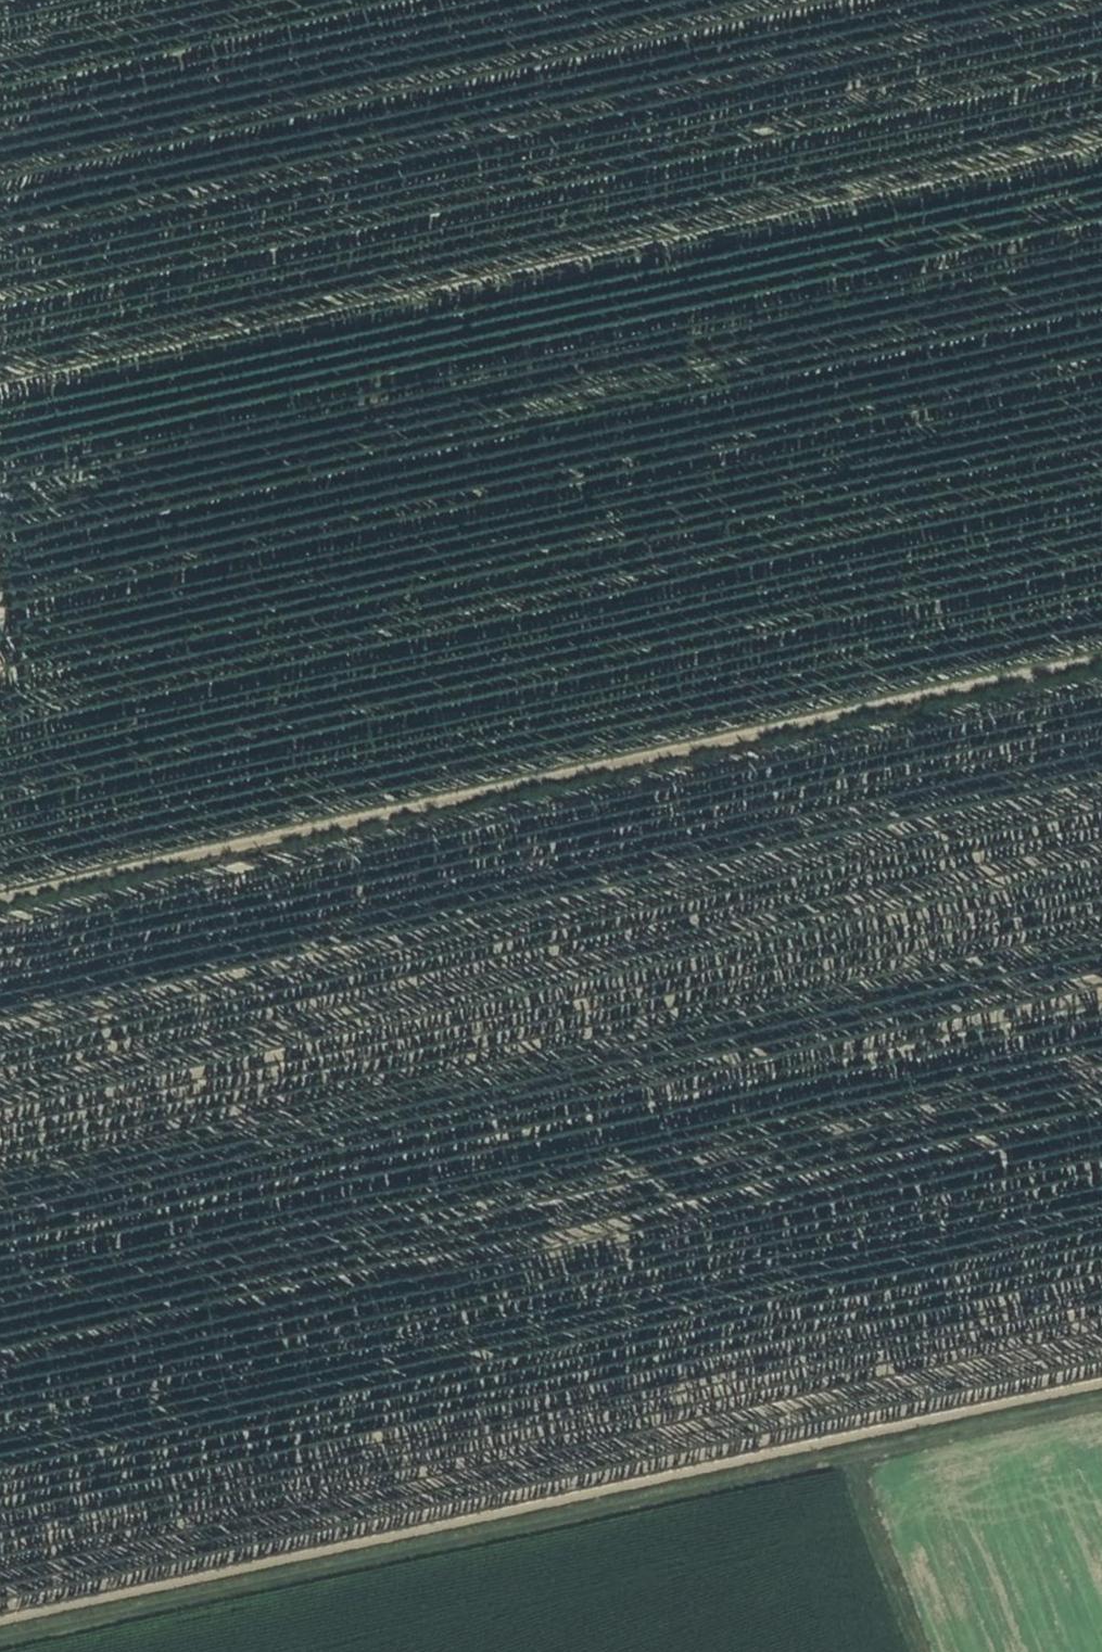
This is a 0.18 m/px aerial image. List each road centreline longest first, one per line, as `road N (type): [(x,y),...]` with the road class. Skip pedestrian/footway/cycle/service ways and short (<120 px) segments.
road 1 (track): [(0,1648),(1101,1407)]
road 2 (track): [(842,1458),(922,1651)]

